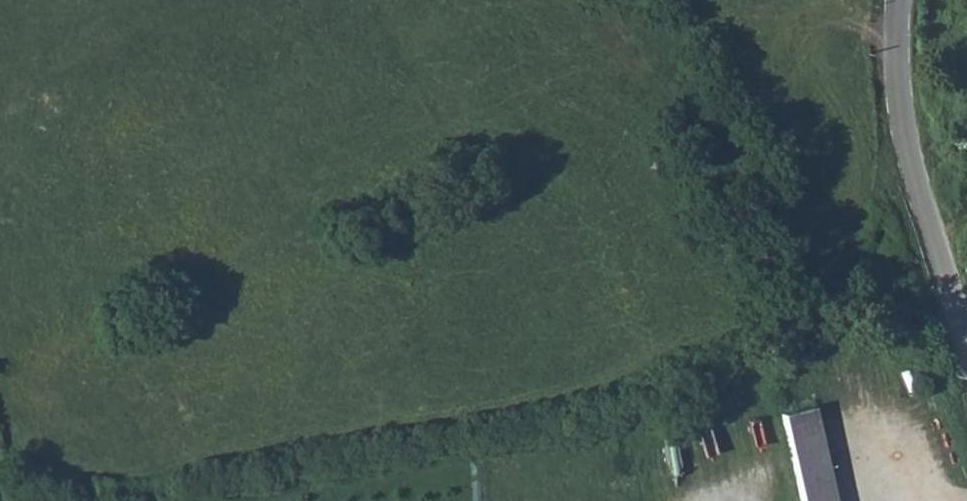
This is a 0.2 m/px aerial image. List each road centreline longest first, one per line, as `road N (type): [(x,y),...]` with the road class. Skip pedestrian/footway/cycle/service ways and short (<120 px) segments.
road 1 (unclassified): [(902,0),(899,40),(914,166),(966,342)]

